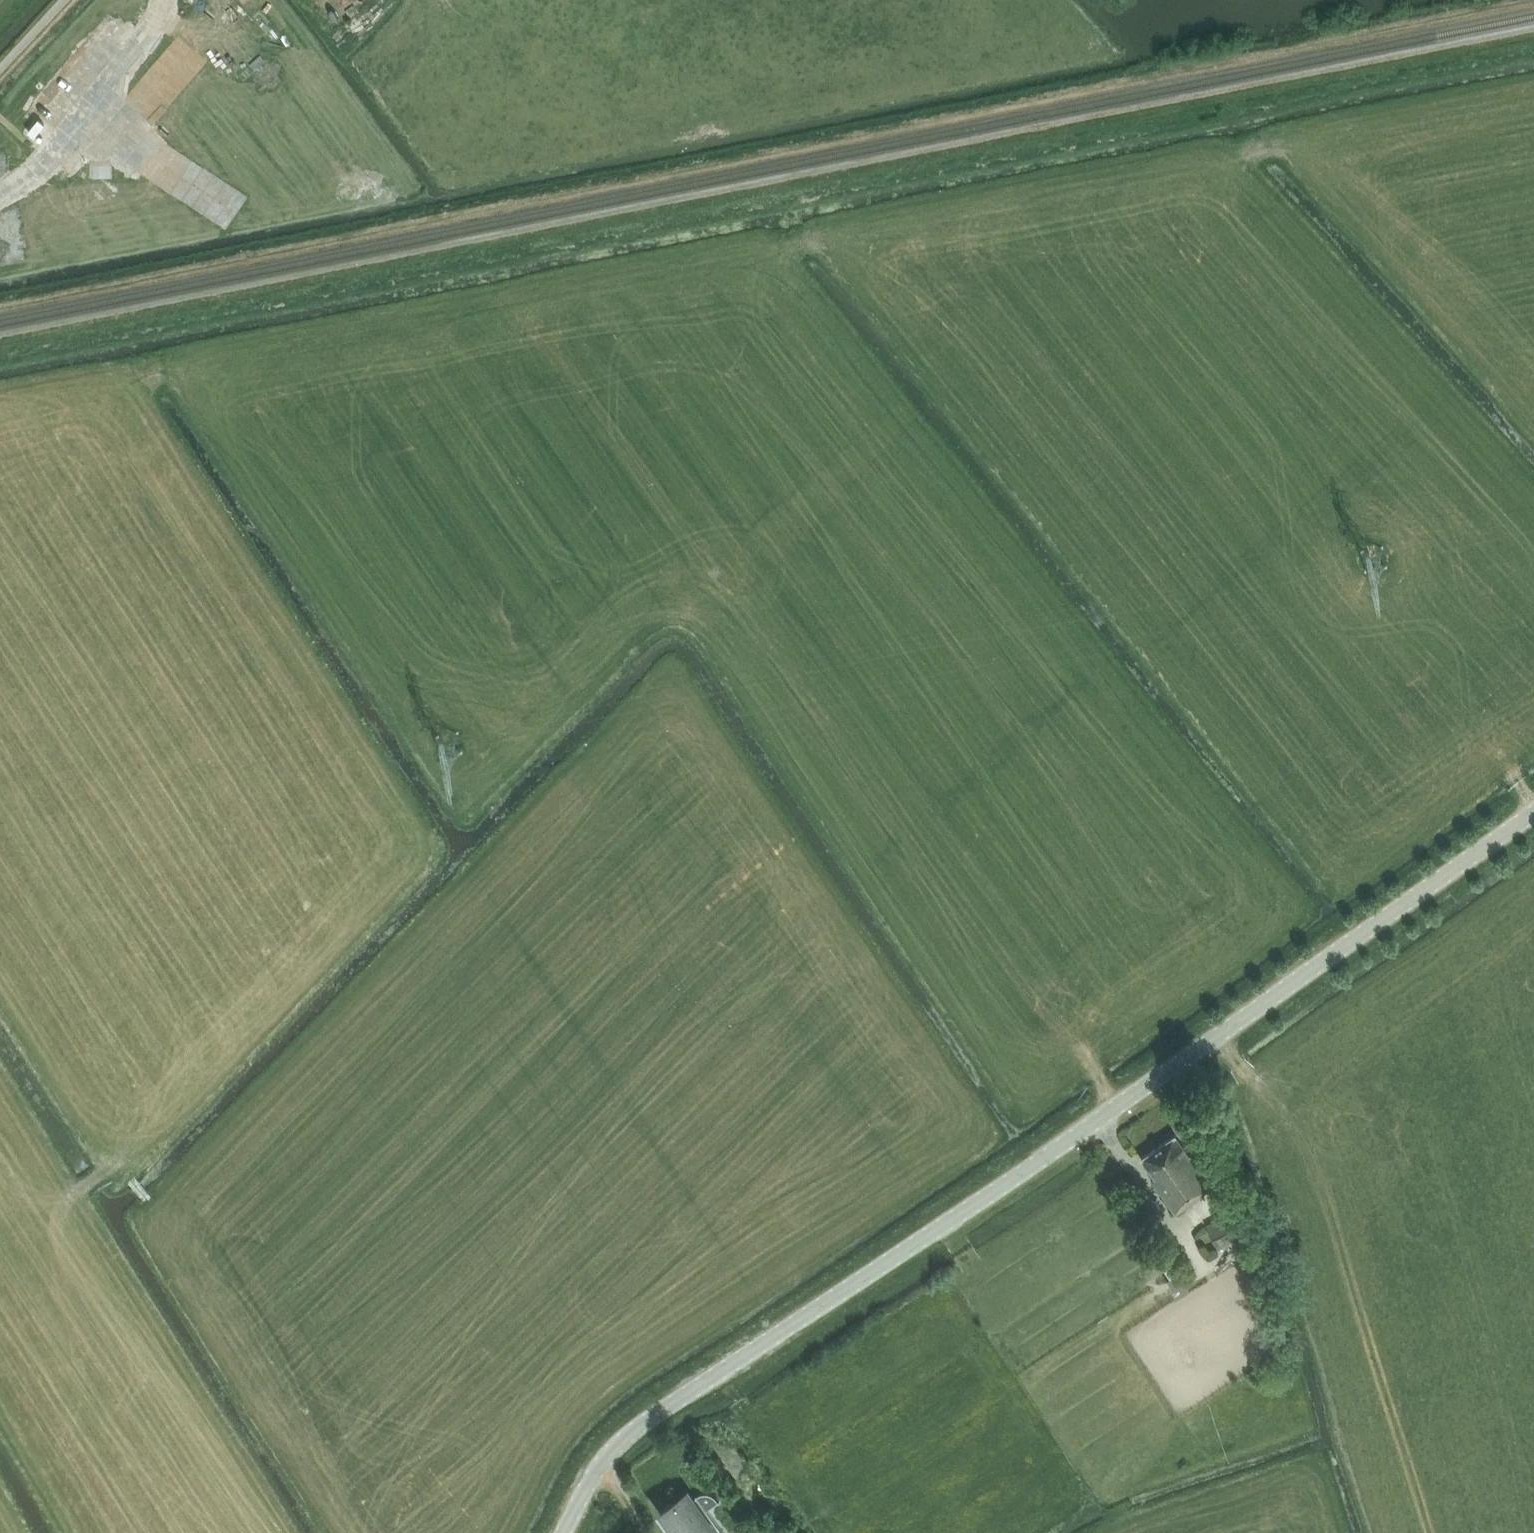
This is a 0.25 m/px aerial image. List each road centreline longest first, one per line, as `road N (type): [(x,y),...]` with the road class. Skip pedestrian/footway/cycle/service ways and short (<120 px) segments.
road 1 (tertiary): [(563,1532),(600,1466),(658,1412),(1012,1180),(1533,813)]

